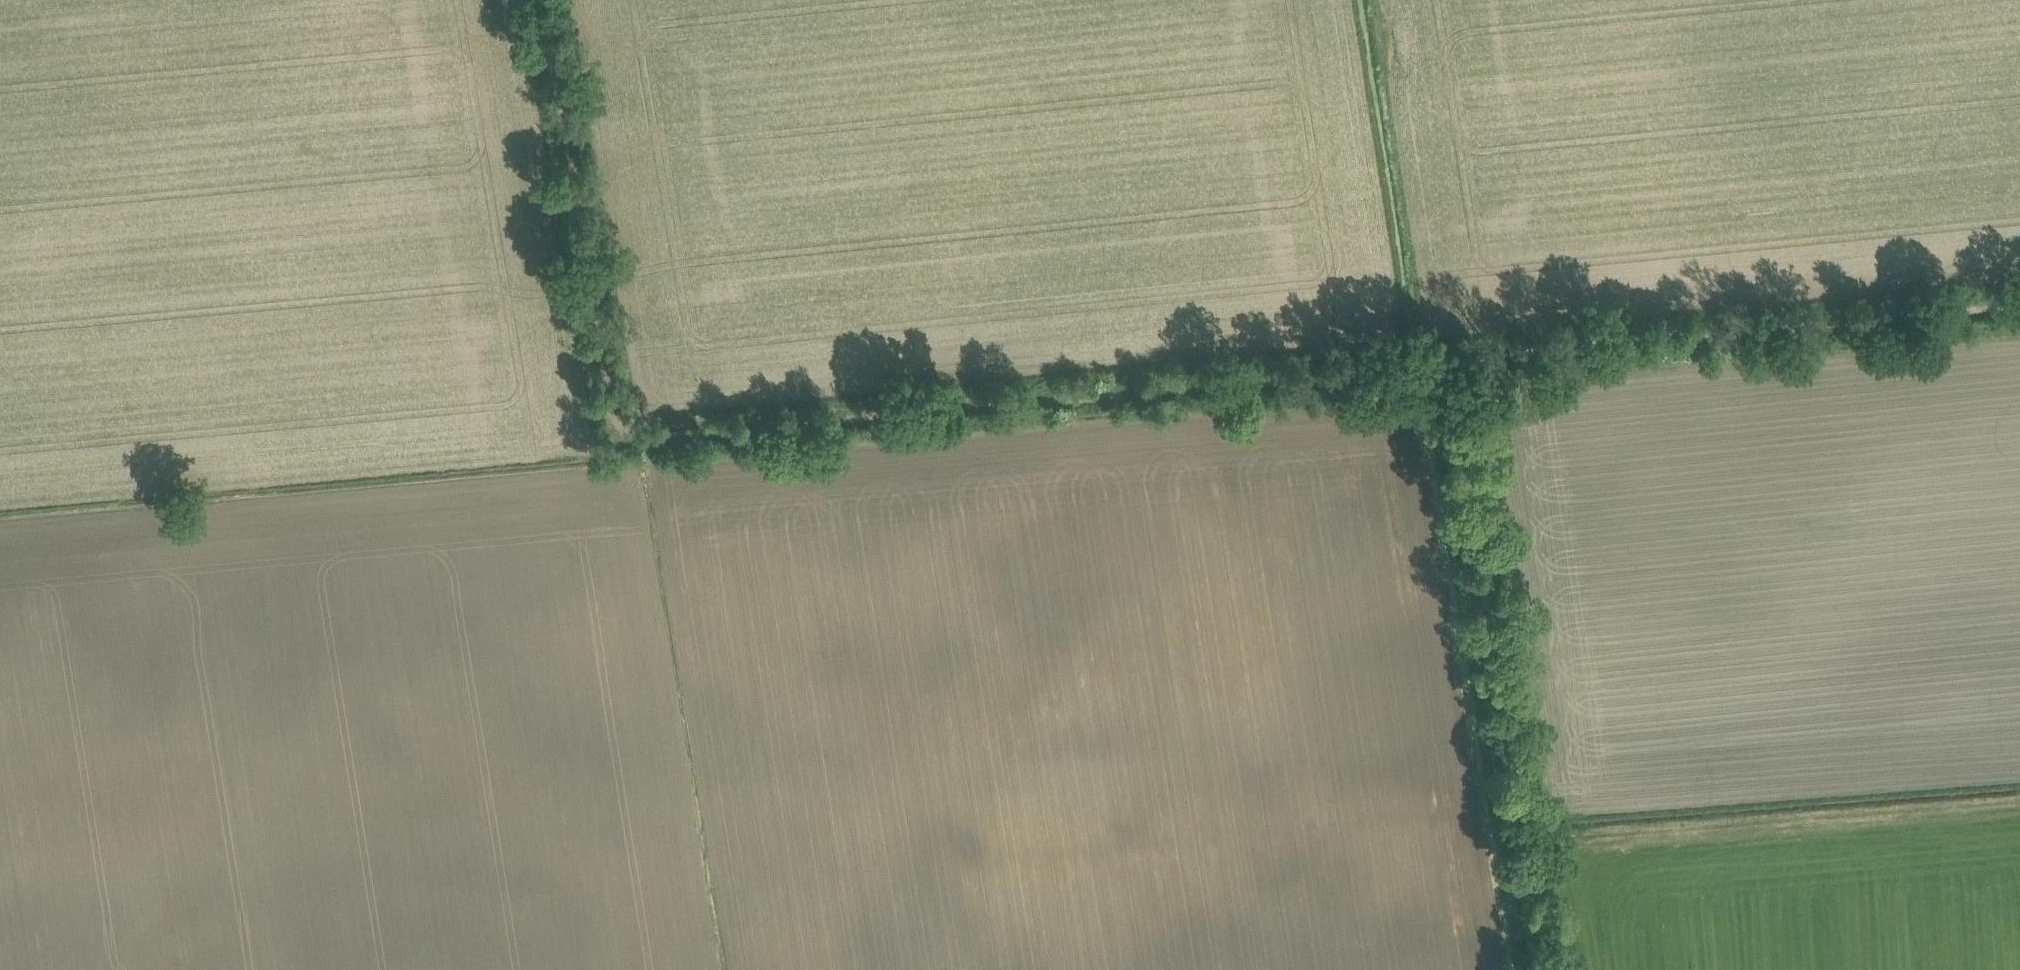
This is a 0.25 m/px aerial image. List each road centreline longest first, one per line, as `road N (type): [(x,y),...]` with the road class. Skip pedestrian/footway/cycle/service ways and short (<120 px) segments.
road 1 (track): [(539,0),(612,416),(637,435),(1442,362)]
road 2 (track): [(1442,362),(2019,303)]

